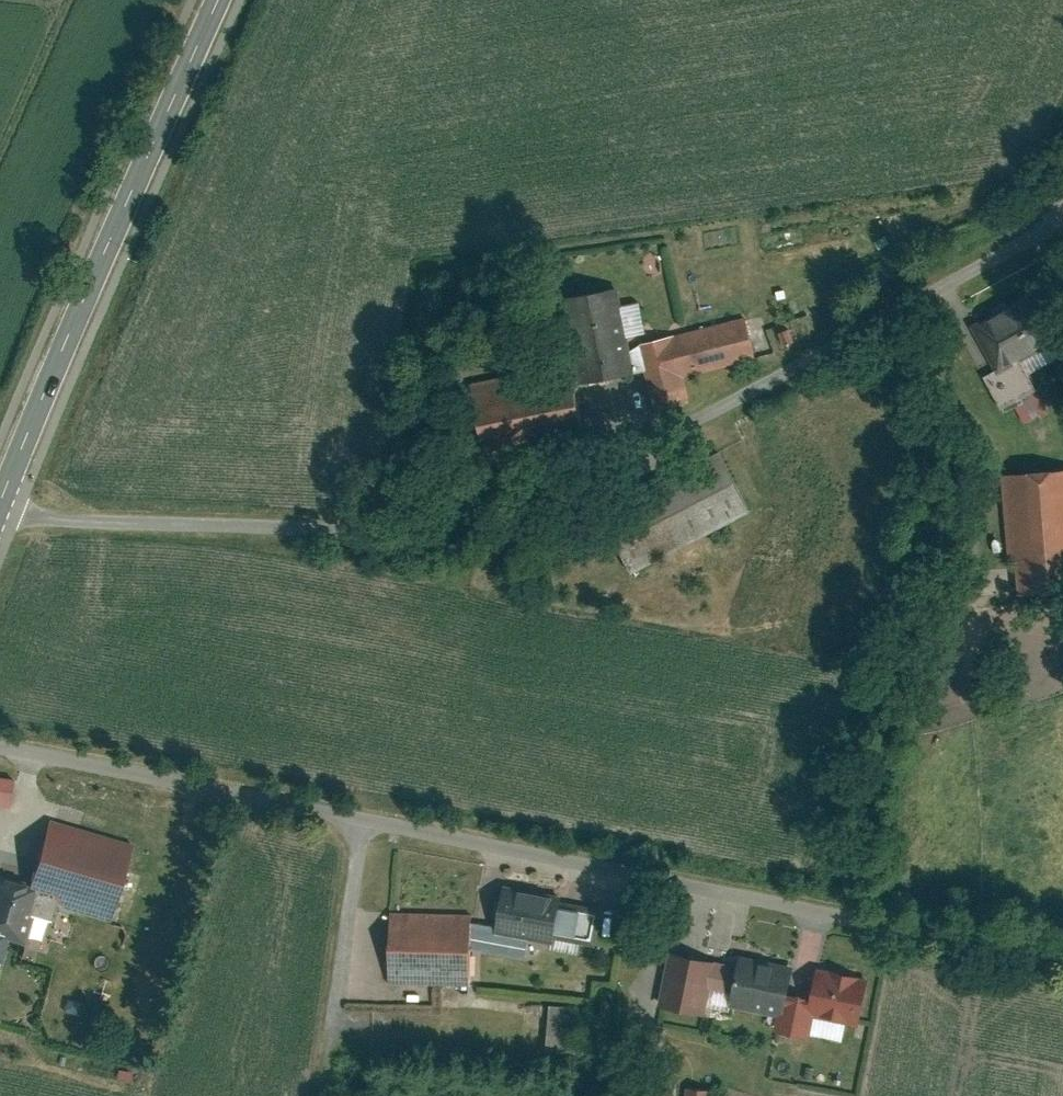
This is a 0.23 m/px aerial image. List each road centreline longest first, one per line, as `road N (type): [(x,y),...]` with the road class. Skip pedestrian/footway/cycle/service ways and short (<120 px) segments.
road 1 (unclassified): [(0,516),(348,529),(434,528),(513,513),(1045,233)]
road 2 (residential): [(0,751),(1062,967)]
road 3 (secondary): [(0,494),(217,0)]
road 4 (track): [(320,1095),(361,826)]

